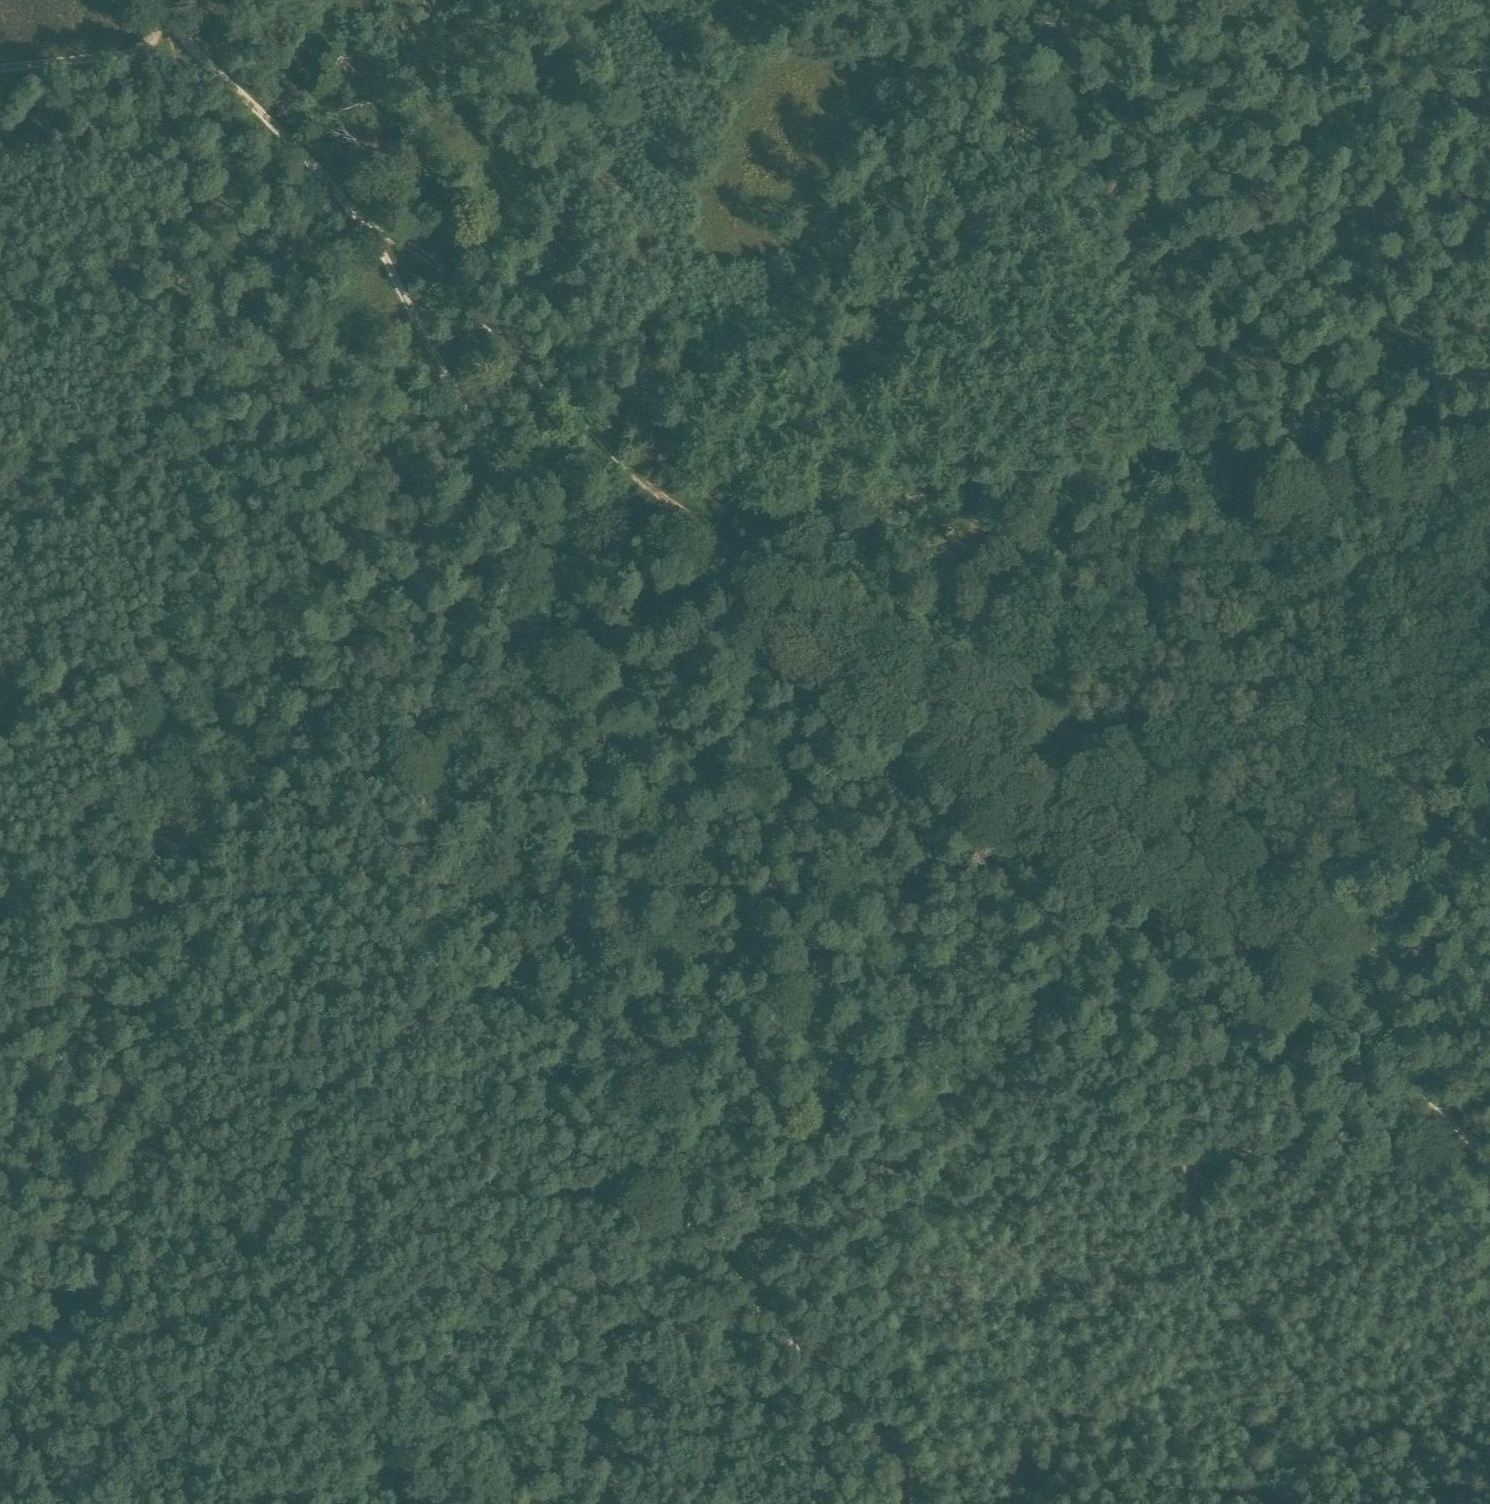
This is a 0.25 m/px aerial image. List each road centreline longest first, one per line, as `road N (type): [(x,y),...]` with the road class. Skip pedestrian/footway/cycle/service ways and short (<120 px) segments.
road 1 (track): [(1489,1168),(1413,1073),(1331,938),(927,689),(686,521),(487,313),(335,182)]
road 2 (track): [(883,1503),(845,1422),(743,1311),(639,1166),(626,1096),(675,938),(673,856),(377,242),(335,182)]
road 3 (track): [(335,182),(182,42),(163,0)]
road 4 (track): [(182,42),(0,66)]

